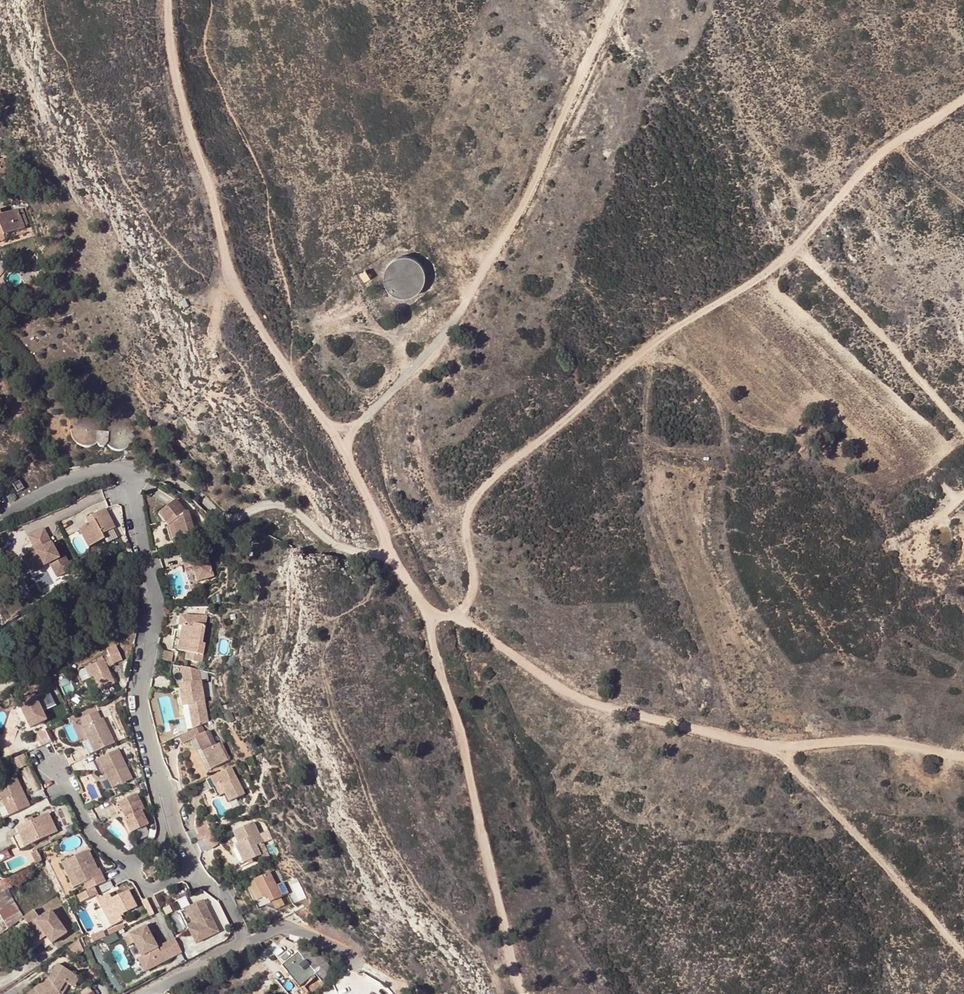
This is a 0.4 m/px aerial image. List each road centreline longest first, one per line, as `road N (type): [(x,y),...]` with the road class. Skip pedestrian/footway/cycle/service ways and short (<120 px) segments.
road 1 (track): [(460,619),(471,582),(456,520),(480,488),(651,334),(786,259),(875,161),(963,95)]
road 2 (track): [(422,599),(543,679),(613,711),(776,749),(880,740),(963,758)]
road 3 (track): [(350,462),(354,433),(457,312),(560,145),(625,0)]
road 4 (track): [(166,0),(190,142),(209,183),(214,249),(234,294),(350,462)]
road 5 (track): [(523,993),(422,599)]
road 6 (residential): [(131,472),(155,606),(133,696),(156,778)]
road 7 (track): [(776,749),(963,958)]
road 8 (track): [(154,476),(211,508),(237,516),(274,506),(351,549),(391,555)]
road 9 (residential): [(156,778),(162,838),(132,865),(84,832),(50,759)]
road 10 (residential): [(156,778),(179,842),(230,899),(251,941)]
road 11 (track): [(350,462),(391,555),(422,599)]
road 12 (residential): [(251,941),(280,927),(305,930),(379,973)]
road 13 (residential): [(0,514),(80,478),(131,472)]
road 14 (residential): [(143,993),(251,941)]

